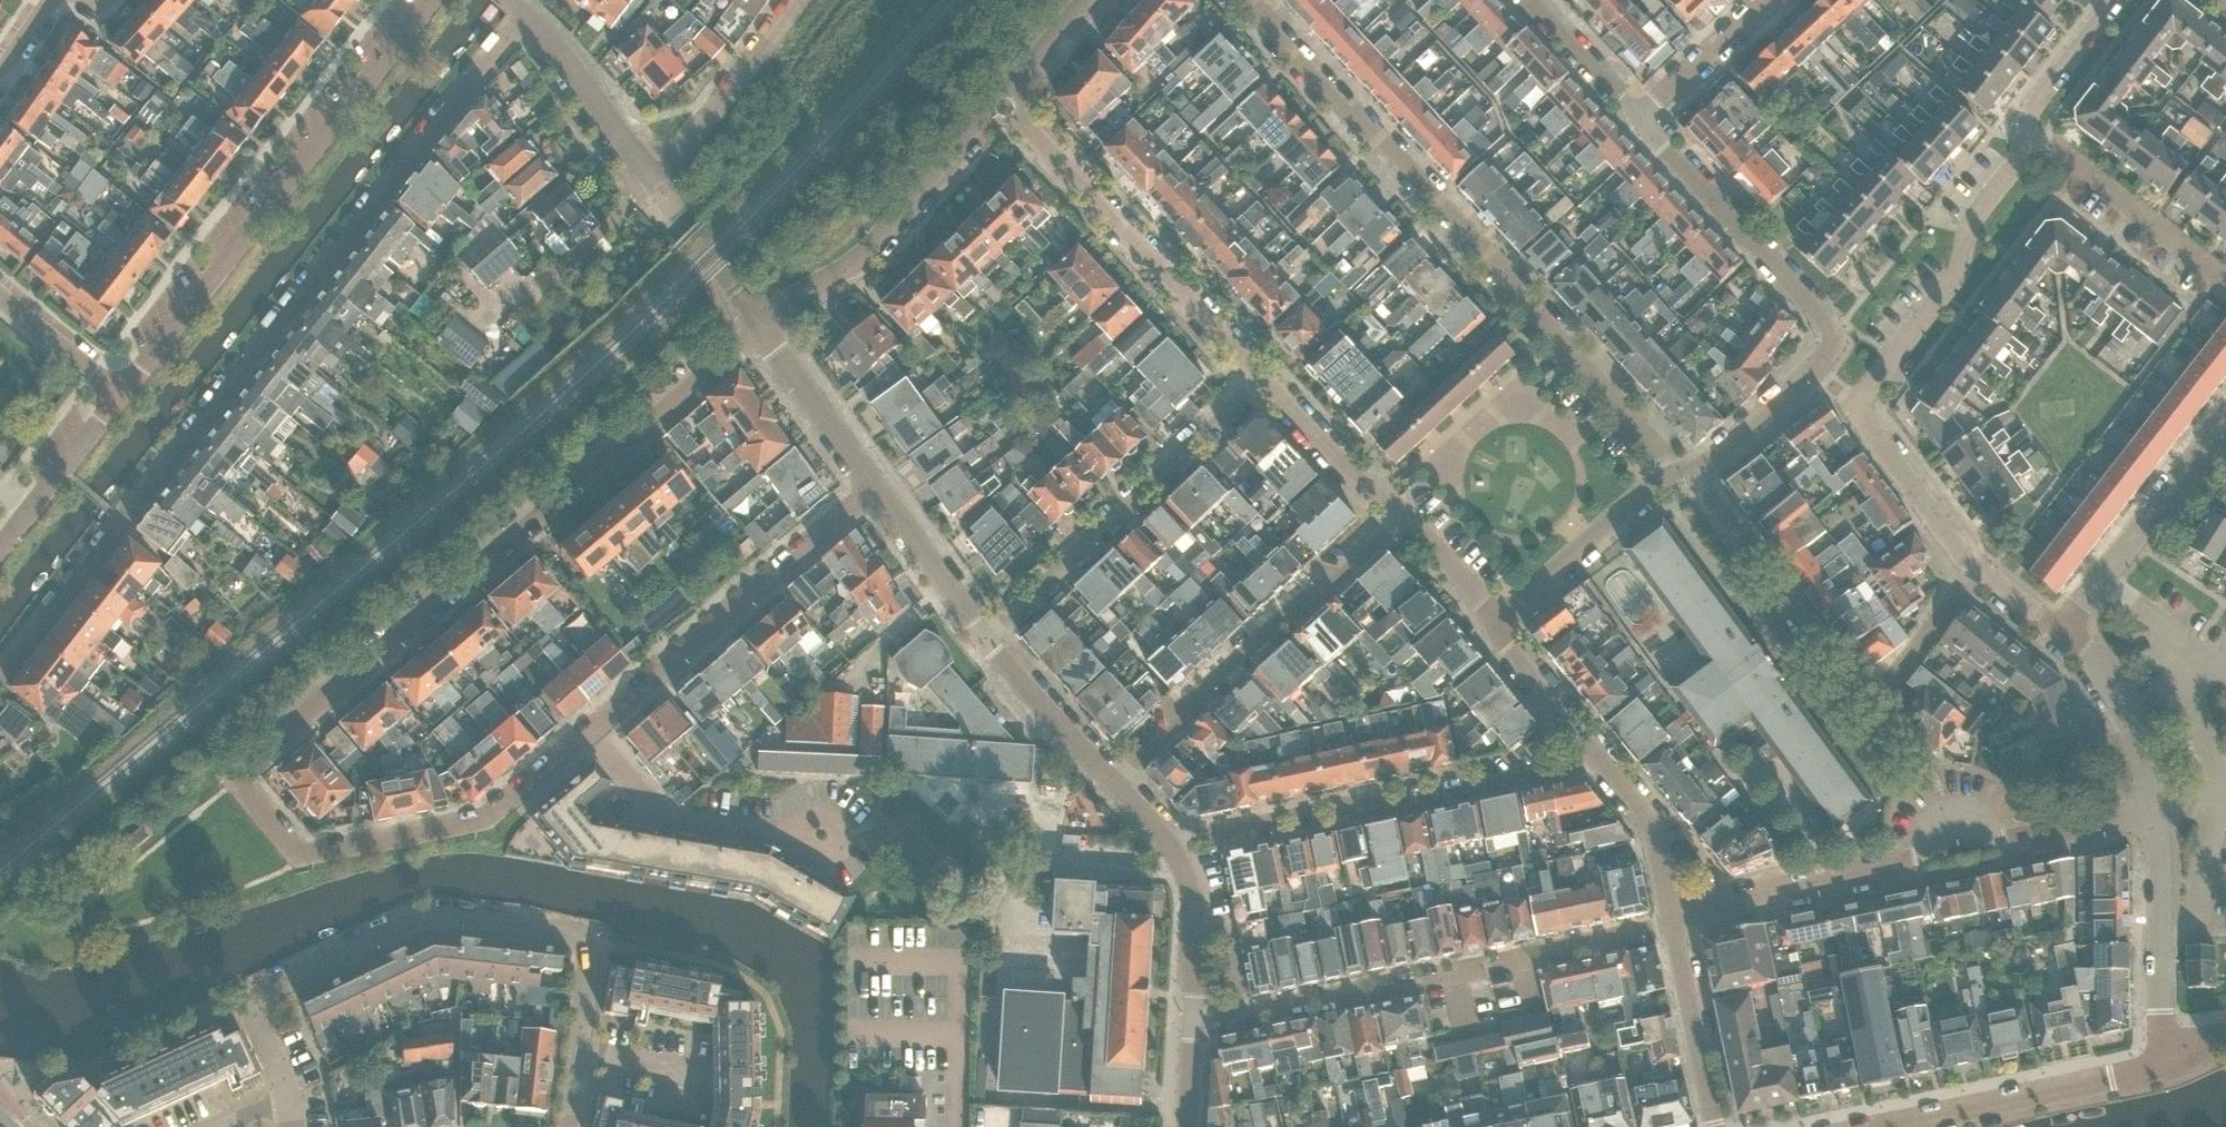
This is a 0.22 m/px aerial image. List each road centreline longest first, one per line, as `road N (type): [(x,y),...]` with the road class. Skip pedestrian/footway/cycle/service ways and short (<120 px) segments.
road 1 (residential): [(0,658),(526,15)]
road 2 (residential): [(568,1126),(596,944),(424,918),(323,952),(260,985),(249,1000),(285,1085),(290,1126)]
road 3 (unclassified): [(246,780),(759,326)]
road 4 (residential): [(318,858),(486,825),(871,485)]
road 5 (residential): [(1680,474),(1442,201),(1313,76),(1249,0)]
road 6 (residential): [(1671,920),(1915,856),(1938,825),(1955,819),(2006,836),(2156,813)]
road 7 (unclassified): [(118,396),(429,0)]
road 8 (residential): [(1189,1027),(1452,978),(1671,920)]
road 9 (residential): [(1172,842),(1349,803),(1427,798),(1599,754)]
road 10 (residential): [(1113,781),(1300,600),(1319,595),(1408,516)]
road 11 (residential): [(984,632),(1255,363)]
road 12 (residential): [(1255,363),(1008,111)]
road 13 (residential): [(1814,370),(1835,347),(1836,332),(1637,125)]
road 14 (unclassified): [(759,326),(871,249),(1008,111)]
road 15 (unclassified): [(1862,410),(1964,269),(1968,232),(2027,144)]
road 16 (unclassified): [(1870,1126),(2143,1072),(2175,1054)]
road 17 (residential): [(1864,710),(1680,474)]
road 18 (unclassified): [(2067,634),(2225,434)]
road 19 (residential): [(2225,283),(2055,153),(2027,144)]
road 20 (residential): [(1494,626),(1648,484),(1680,474)]
road 21 (unclassified): [(2175,1054),(2163,1007),(2156,813)]
road 22 (residential): [(652,179),(797,0)]
road 23 (residential): [(1408,516),(1353,477),(1255,363)]
road 24 (residential): [(1713,1126),(1671,920)]
road 25 (residential): [(652,179),(526,15)]
road 26 (unclassified): [(2156,813),(2131,725),(2067,634)]
road 27 (unclassified): [(1113,781),(984,632)]
road 28 (unclassified): [(1977,568),(1862,410)]
road 29 (unclassified): [(871,485),(759,326)]
road 30 (unclassified): [(1189,1027),(1197,893),(1172,842)]
road 31 (unclassified): [(0,544),(118,396)]
road 32 (residential): [(1671,920),(1655,828),(1599,754)]
road 33 (unclassified): [(984,632),(871,485)]
road 34 (residential): [(1637,125),(1770,0)]
road 35 (residential): [(1864,710),(1977,568)]
road 36 (unclassified): [(2027,144),(2031,107),(2112,0)]
road 37 (residential): [(1680,474),(1721,454),(1814,370)]
road 38 (residential): [(1637,125),(1527,0)]
road 39 (residential): [(1599,754),(1494,626)]
road 40 (residential): [(118,396),(0,290)]
road 41 (unclassified): [(1008,111),(1099,0)]
road 42 (residential): [(1494,626),(1408,516)]

